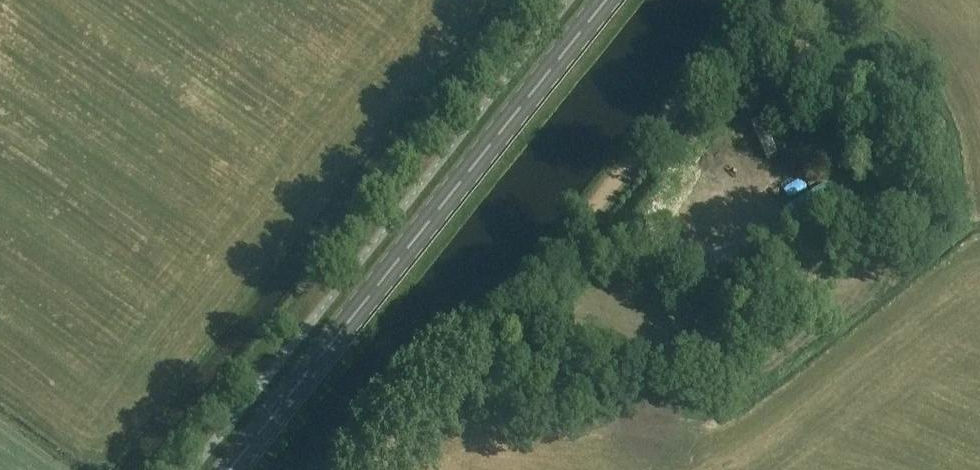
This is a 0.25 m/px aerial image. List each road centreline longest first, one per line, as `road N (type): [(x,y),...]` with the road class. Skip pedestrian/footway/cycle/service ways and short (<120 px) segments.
road 1 (primary): [(231,469),(608,0)]
road 2 (track): [(756,0),(381,469)]

